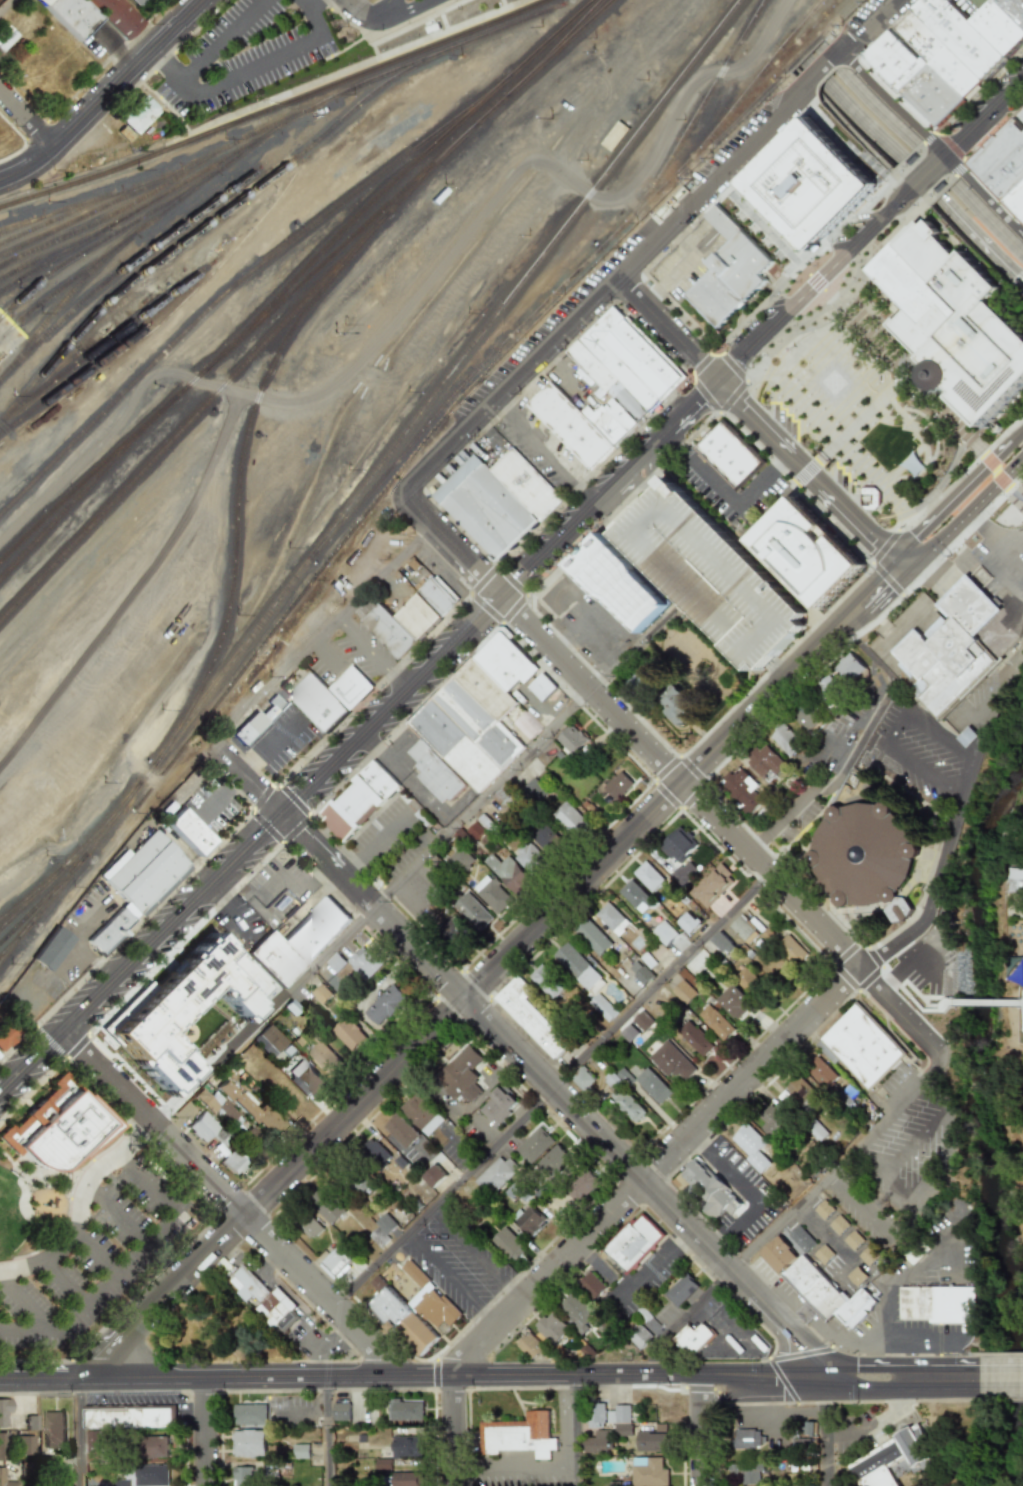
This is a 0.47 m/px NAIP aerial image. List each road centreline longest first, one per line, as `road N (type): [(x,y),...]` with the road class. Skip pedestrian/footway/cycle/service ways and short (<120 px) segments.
road 1 (secondary): [(716,381),(0,1101)]
road 2 (track): [(663,231),(632,204),(559,183),(544,190),(405,377),(341,364),(264,364),(255,371),(163,571),(0,776)]
road 3 (residential): [(683,781),(81,1379)]
road 4 (residential): [(497,1326),(849,978),(924,923),(973,759)]
road 5 (residential): [(410,494),(898,0)]
road 6 (tertiary): [(284,817),(733,1272)]
road 7 (residential): [(67,1035),(381,1353),(381,1376)]
road 8 (secondary): [(0,1380),(455,1376)]
road 9 (tertiary): [(1022,78),(716,381)]
road 10 (residential): [(410,494),(683,781)]
road 11 (residential): [(683,781),(941,1051)]
road 12 (residential): [(904,559),(683,781)]
road 13 (track): [(7,474),(43,490),(156,376),(243,394)]
road 14 (tertiary): [(202,0),(56,146),(0,182)]
road 15 (secondary): [(716,381),(875,540),(904,559)]
road 16 (secondary): [(576,1375),(750,1377)]
road 17 (secondary): [(904,559),(928,552),(1022,458)]
road 18 (secondary): [(1007,442),(912,538),(904,559)]
road 19 (secondary): [(826,1379),(981,1378)]
road 20 (residential): [(617,278),(716,381)]
road 21 (tertiary): [(733,1272),(808,1347),(826,1379)]
road 22 (secondary): [(455,1376),(576,1375)]

